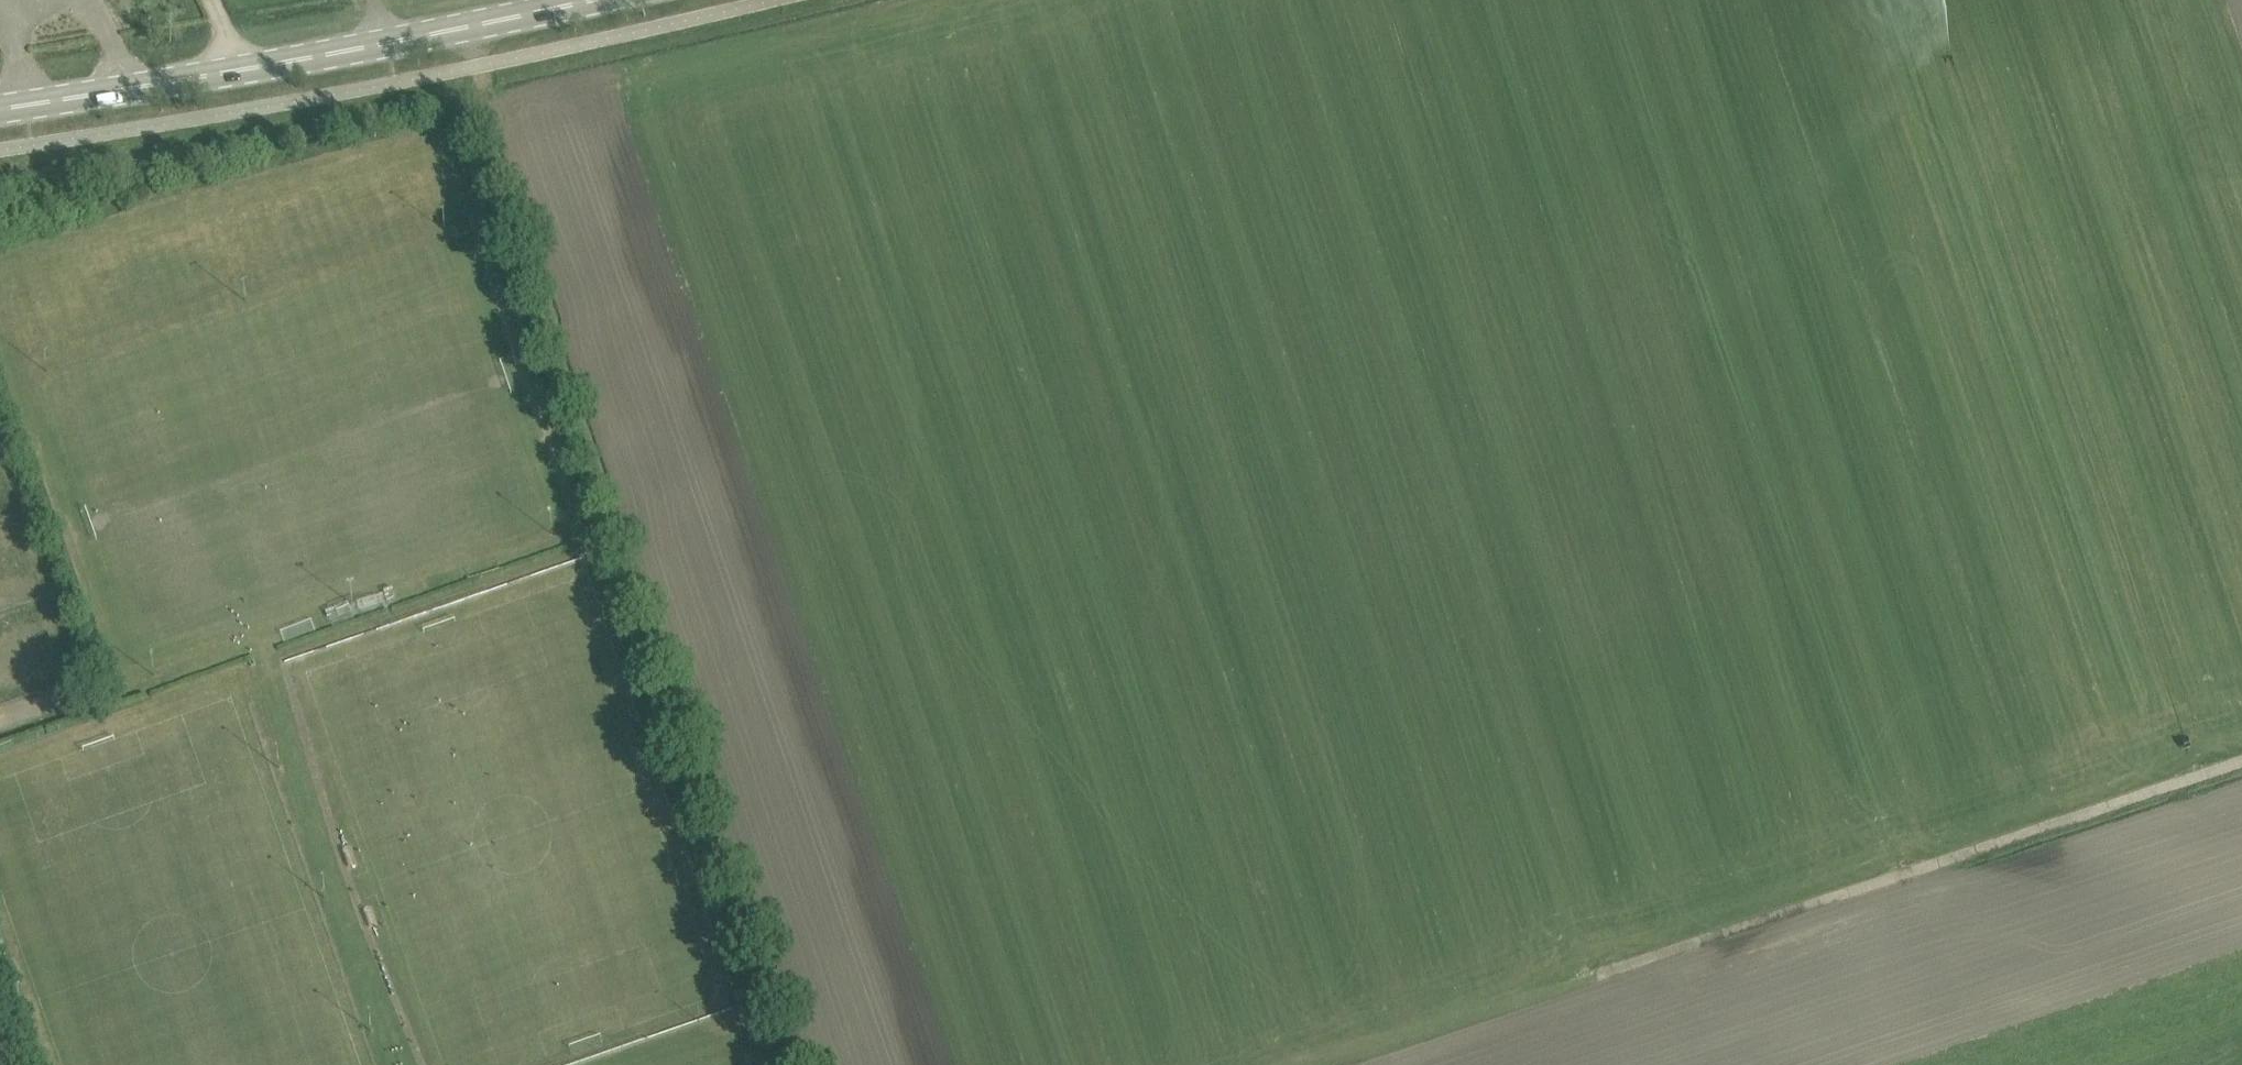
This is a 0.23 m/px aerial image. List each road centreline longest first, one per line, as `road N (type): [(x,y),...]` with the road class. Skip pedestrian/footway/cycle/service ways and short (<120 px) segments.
road 1 (track): [(1604,973),(2241,761)]
road 2 (primary): [(0,108),(591,0)]

